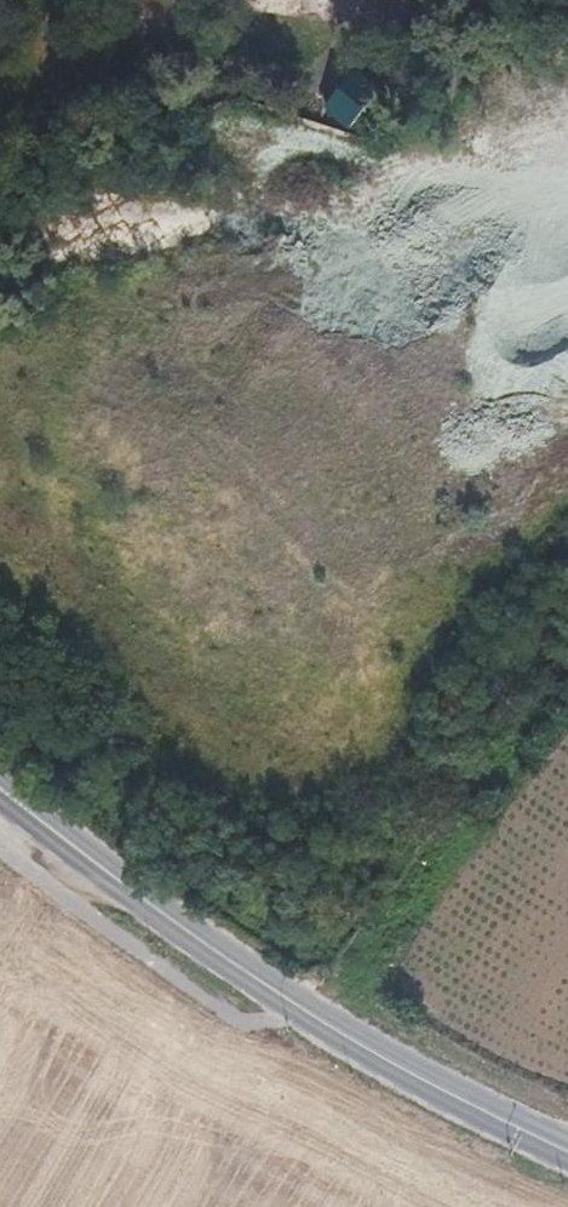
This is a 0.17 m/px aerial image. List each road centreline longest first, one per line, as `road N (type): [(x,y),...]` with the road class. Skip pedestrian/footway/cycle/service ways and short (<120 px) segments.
road 1 (secondary): [(567,1147),(310,1020),(0,790)]

